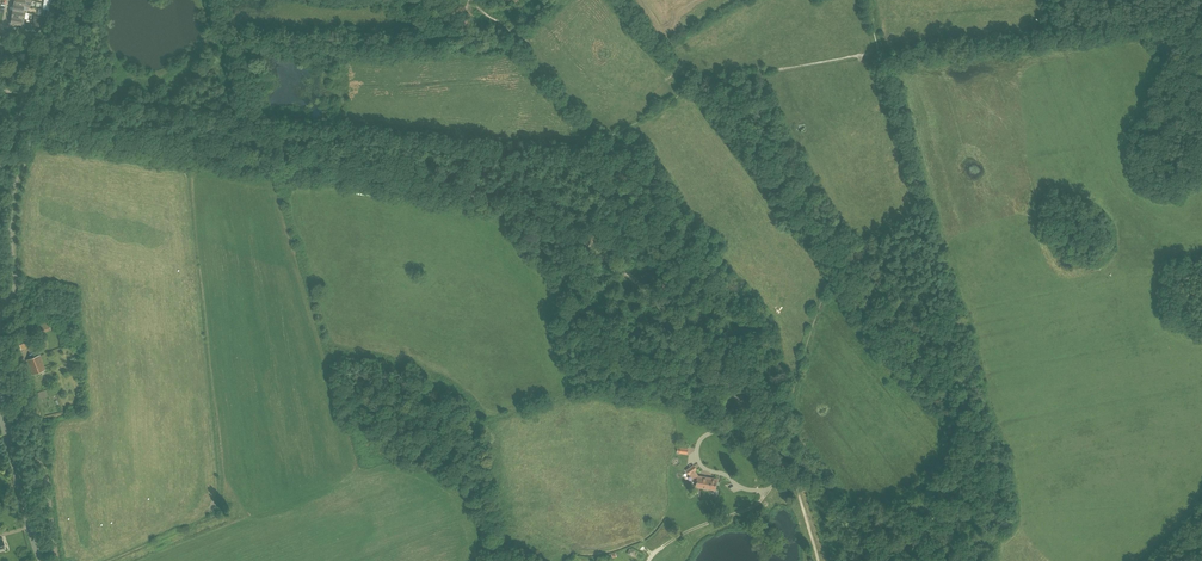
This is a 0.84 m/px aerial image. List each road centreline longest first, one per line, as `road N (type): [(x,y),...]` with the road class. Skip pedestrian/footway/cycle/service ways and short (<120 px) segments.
road 1 (track): [(819,560),(799,480),(760,416),(685,325),(622,271),(557,226),(506,204),(266,163)]
road 2 (track): [(33,131),(266,163)]
road 3 (tertiary): [(0,172),(64,0)]
road 4 (tertiary): [(42,560),(0,403)]
road 5 (track): [(780,490),(690,528),(647,560)]
road 6 (track): [(799,480),(758,491),(707,473),(696,451),(710,433)]

